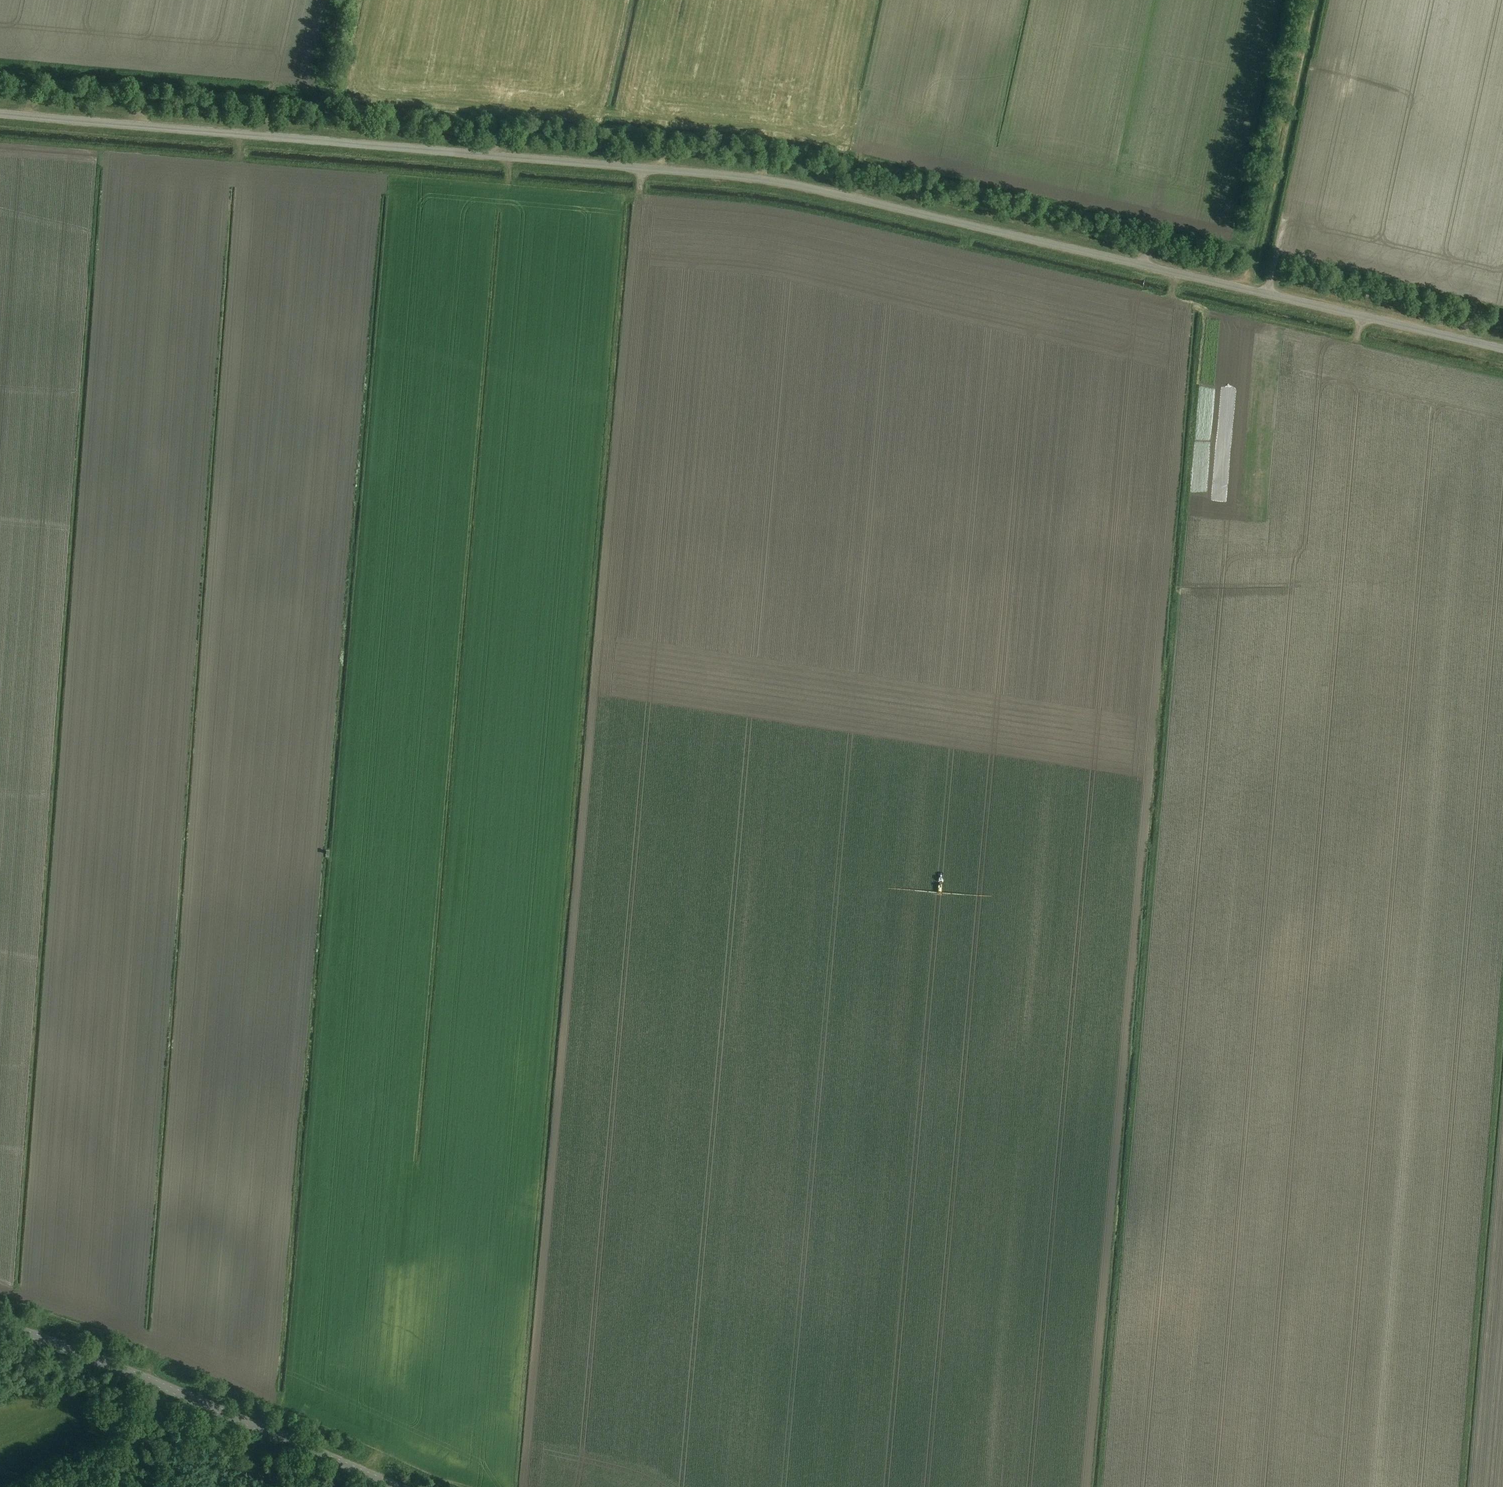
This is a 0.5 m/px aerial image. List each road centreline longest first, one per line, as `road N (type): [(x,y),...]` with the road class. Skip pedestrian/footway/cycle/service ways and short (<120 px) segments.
road 1 (unclassified): [(1502,349),(774,181),(0,114)]
road 2 (tertiary): [(397,1486),(0,1323)]

